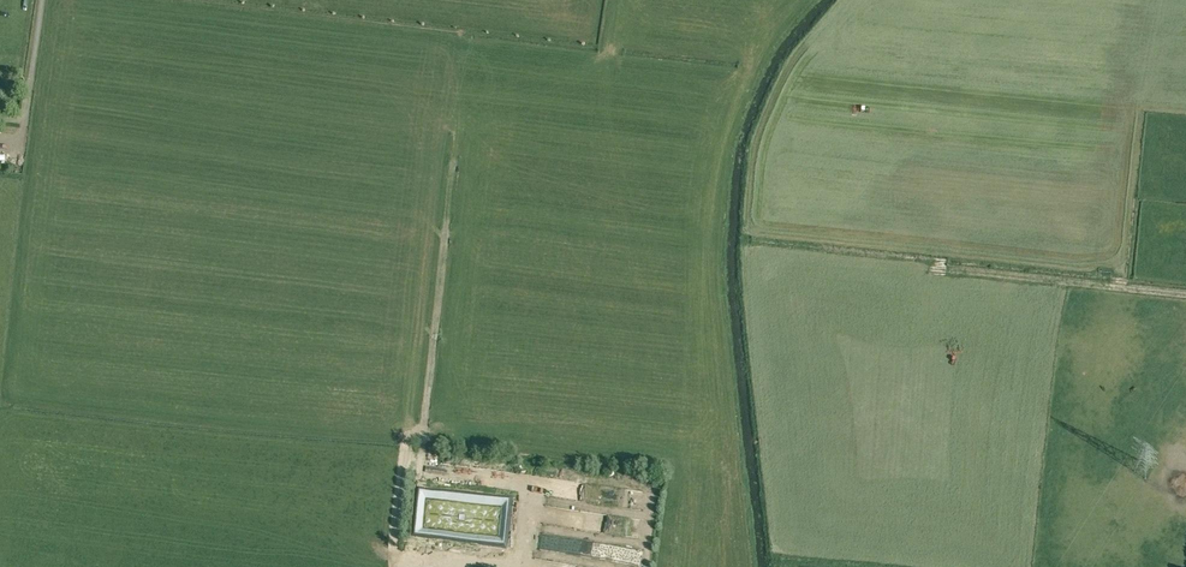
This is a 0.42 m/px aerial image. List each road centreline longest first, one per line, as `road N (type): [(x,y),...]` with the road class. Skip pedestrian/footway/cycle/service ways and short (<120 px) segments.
road 1 (unclassified): [(42,0),(25,112),(0,119)]

